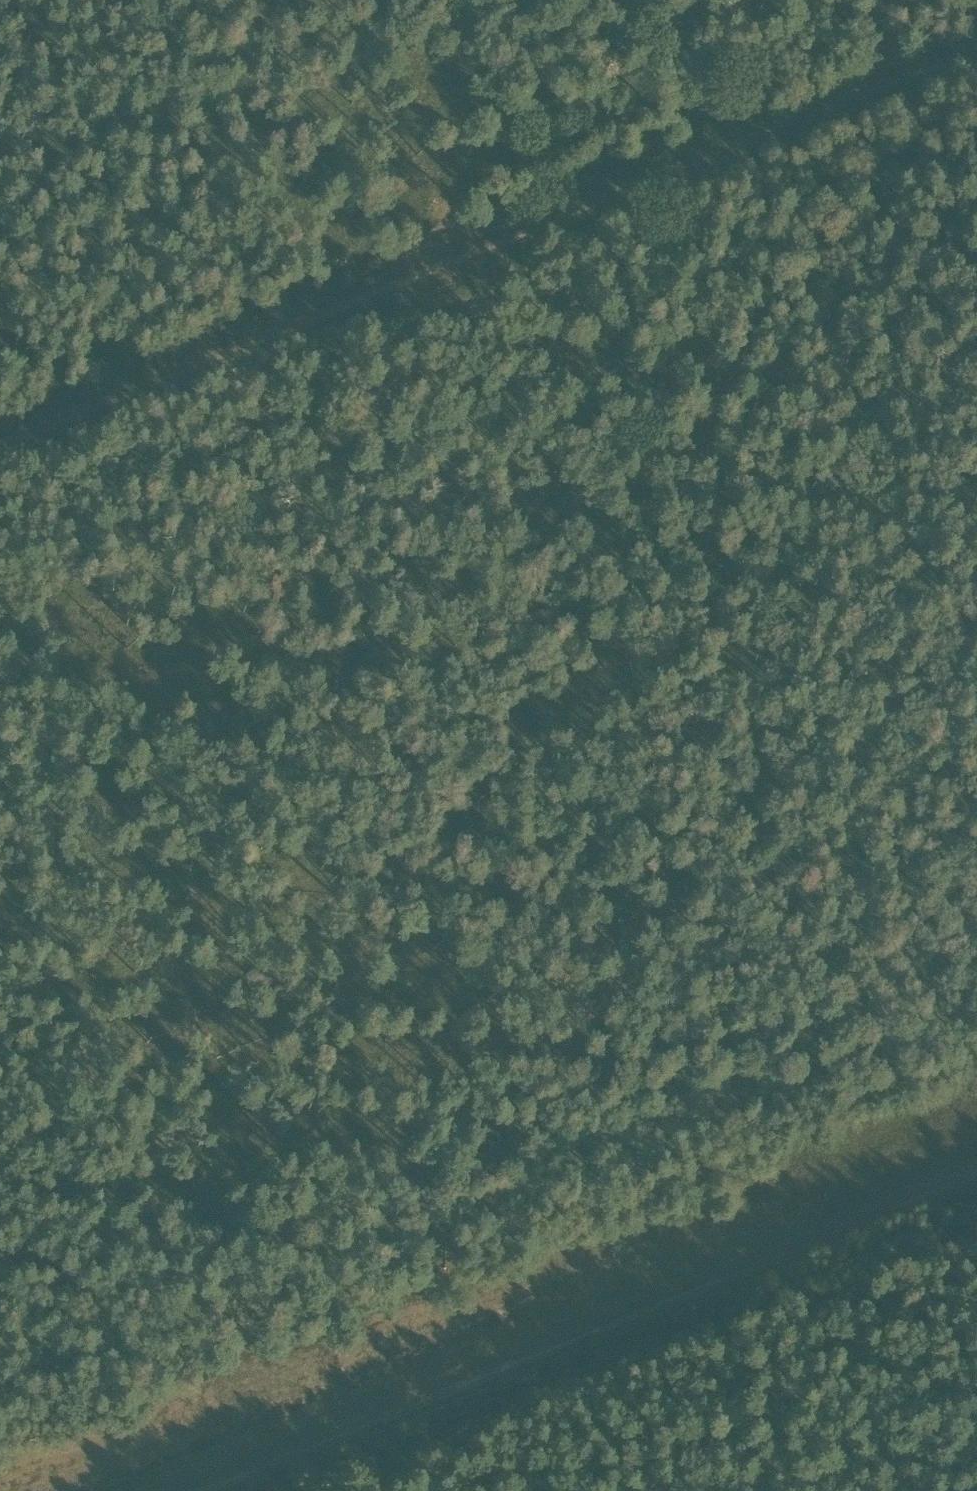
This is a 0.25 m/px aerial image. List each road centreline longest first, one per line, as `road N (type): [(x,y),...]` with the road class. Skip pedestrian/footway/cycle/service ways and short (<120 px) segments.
road 1 (track): [(976,55),(0,443)]
road 2 (track): [(976,1166),(193,1490)]
road 3 (track): [(742,1490),(716,1322)]

